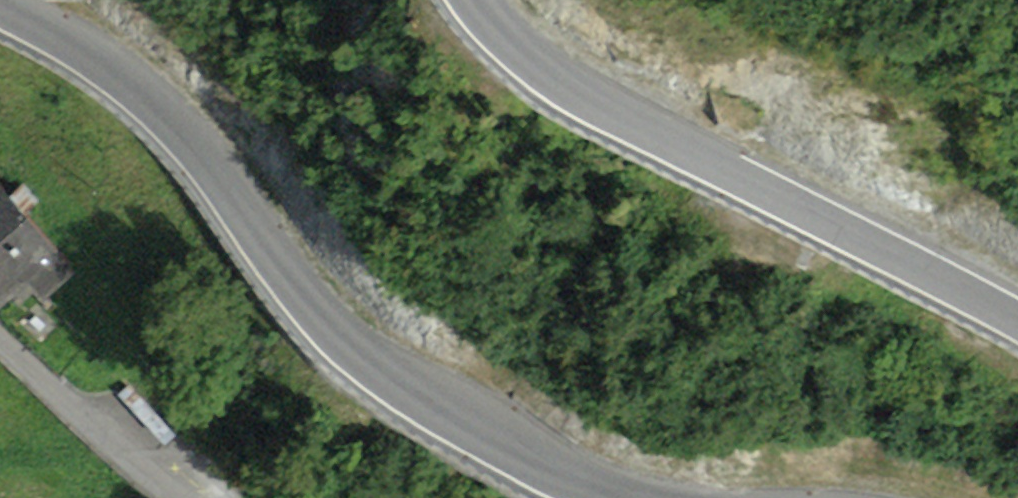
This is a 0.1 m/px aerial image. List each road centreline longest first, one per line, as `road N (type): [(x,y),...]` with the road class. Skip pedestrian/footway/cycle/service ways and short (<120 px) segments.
road 1 (tertiary): [(2,0),(126,73),(188,137),(354,346),(581,477),(642,497)]
road 2 (tertiary): [(1017,320),(948,275),(742,180),(560,77),(507,38),(485,0)]
road 3 (residential): [(0,337),(183,497)]

